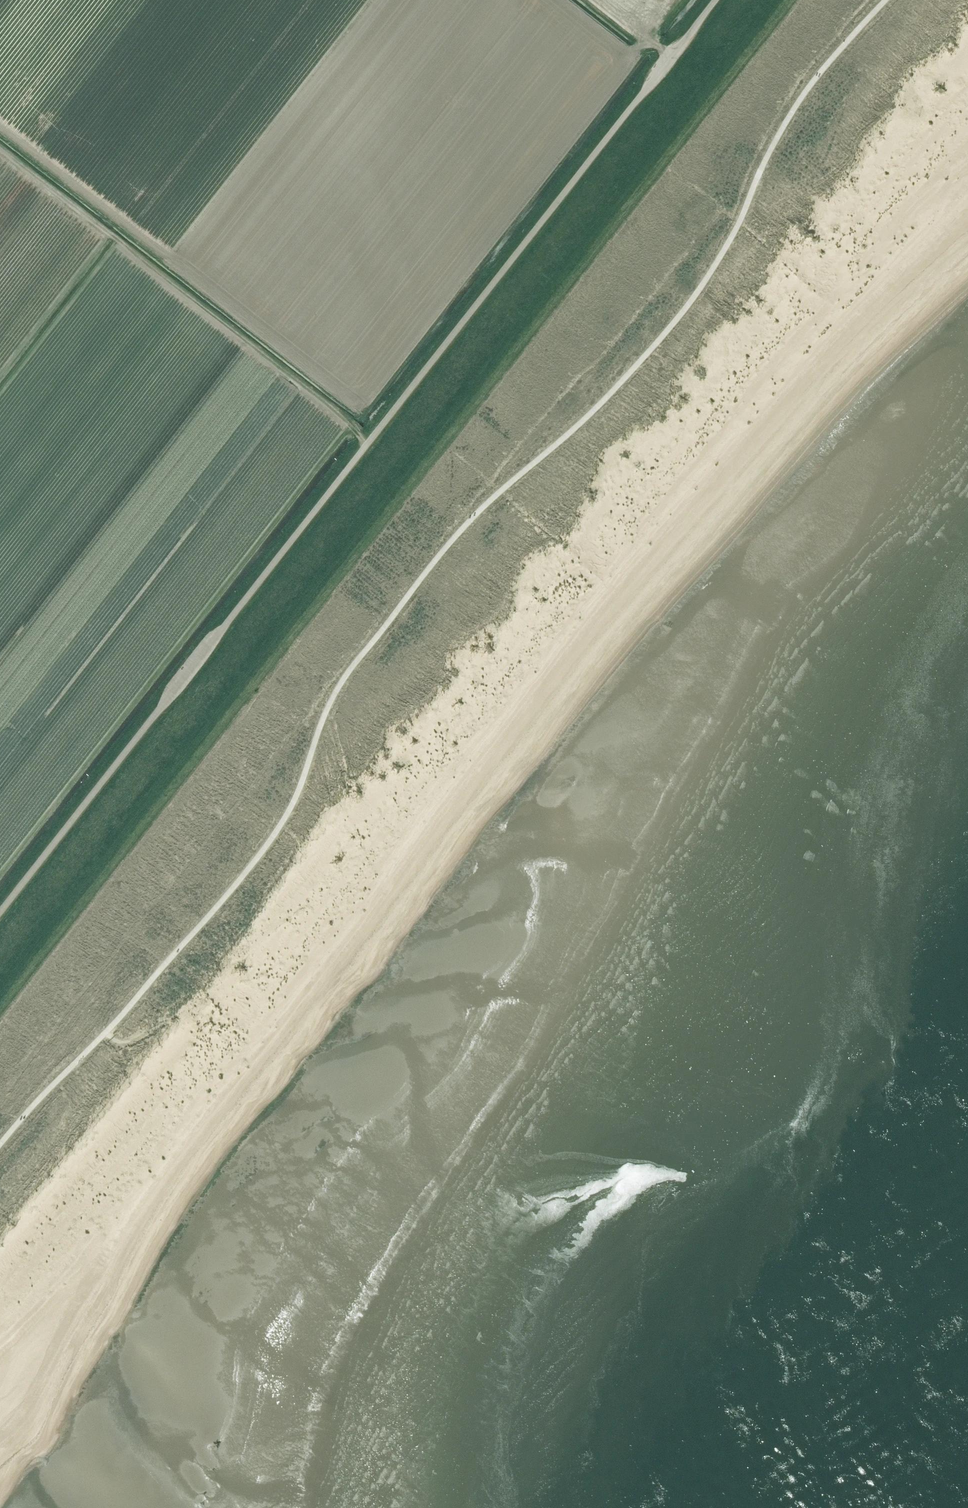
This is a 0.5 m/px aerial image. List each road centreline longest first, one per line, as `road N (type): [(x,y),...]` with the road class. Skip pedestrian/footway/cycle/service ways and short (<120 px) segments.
road 1 (unclassified): [(0,913),(717,0)]

